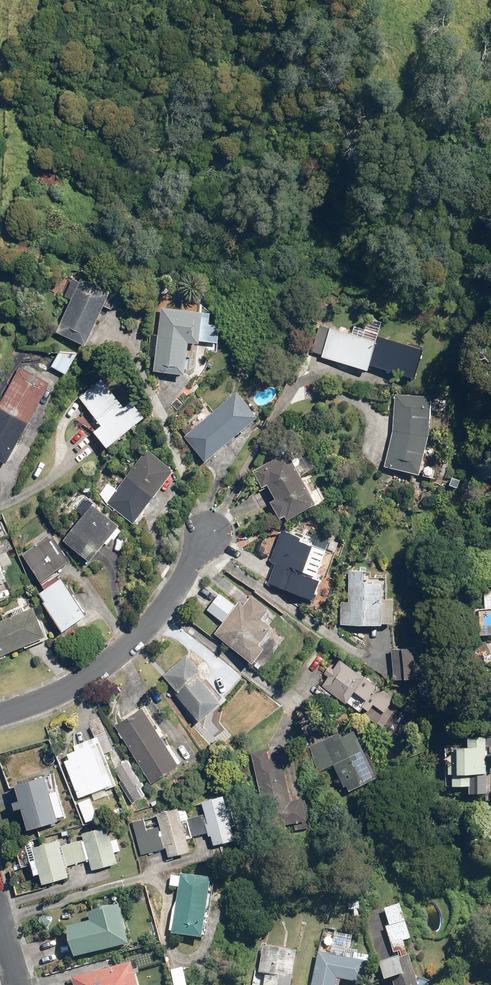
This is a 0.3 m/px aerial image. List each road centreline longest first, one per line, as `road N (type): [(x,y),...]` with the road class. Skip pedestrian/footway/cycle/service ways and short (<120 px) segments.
road 1 (residential): [(0,716),(98,674),(180,592),(209,540)]

